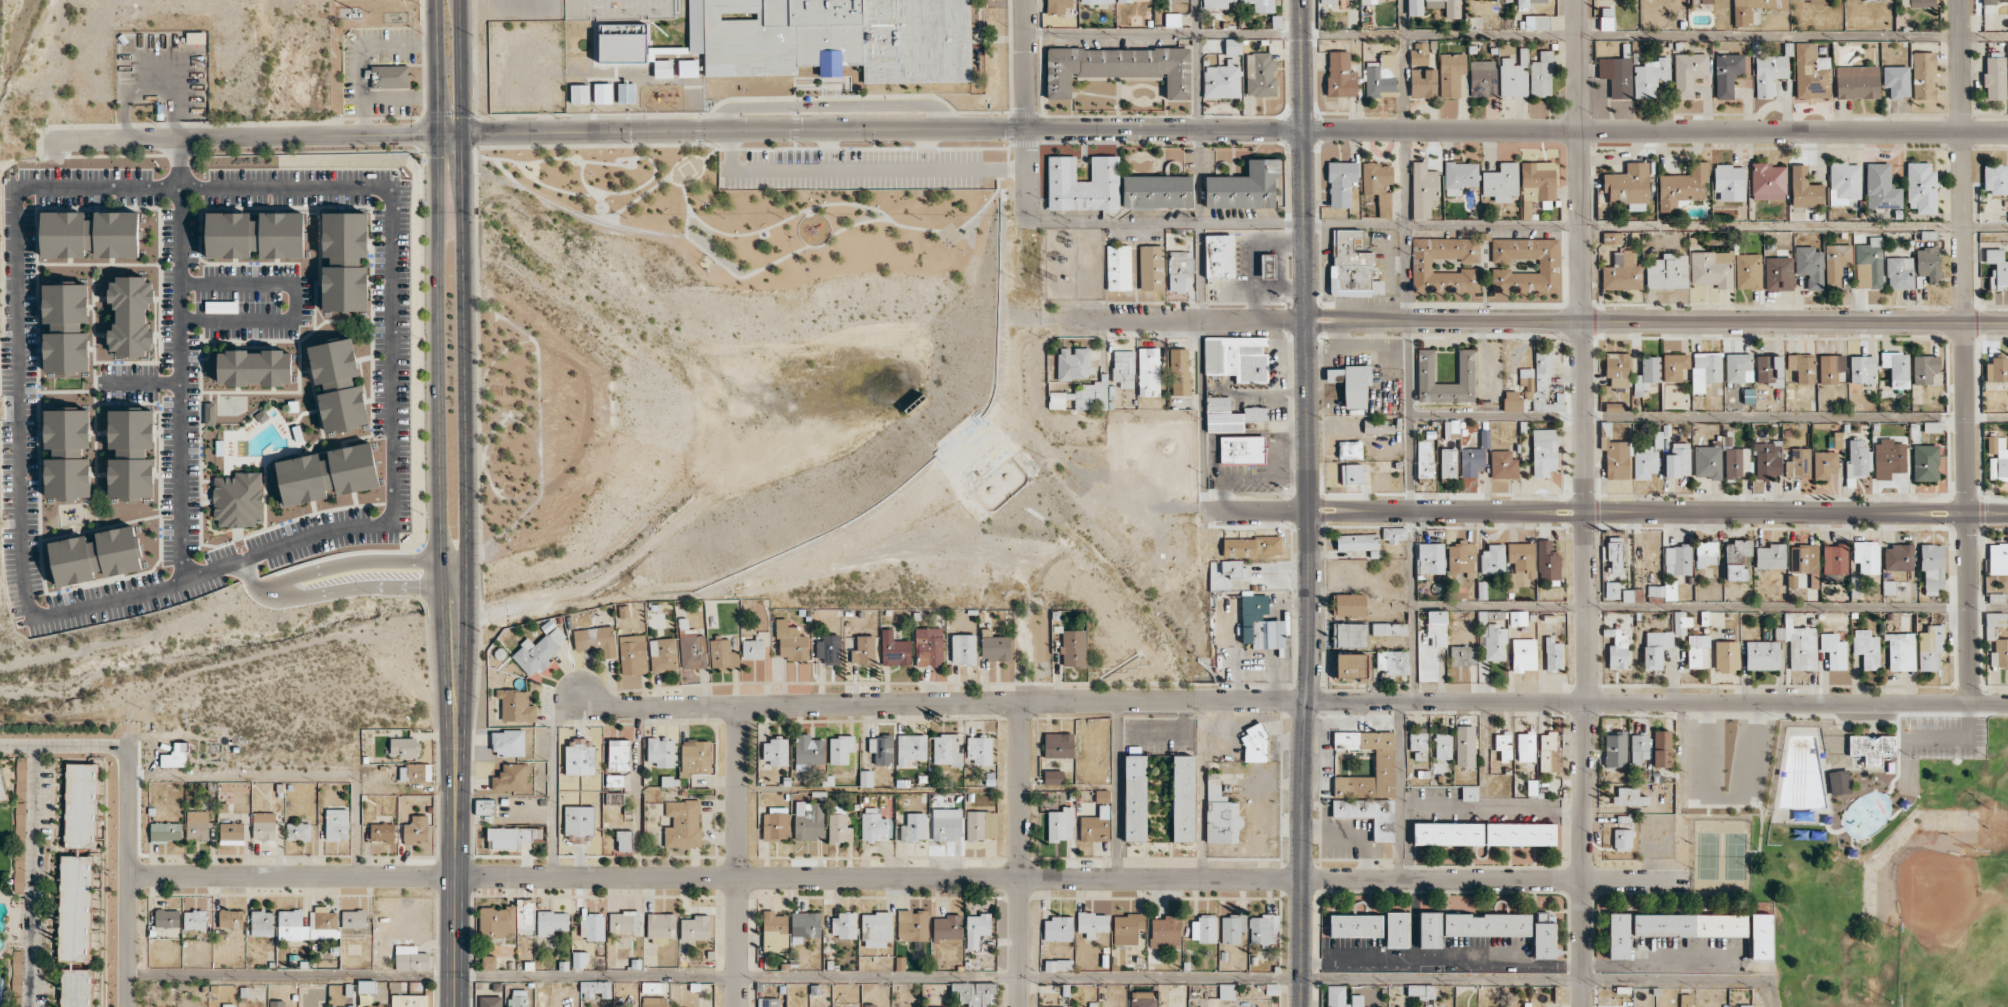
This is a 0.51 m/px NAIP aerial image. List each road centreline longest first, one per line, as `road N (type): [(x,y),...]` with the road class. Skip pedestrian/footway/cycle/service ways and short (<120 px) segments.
road 1 (residential): [(585,699),(629,708),(1304,700),(2007,704)]
road 2 (residential): [(456,877),(1686,881)]
road 3 (residential): [(1578,1006),(1584,701),(1571,0)]
road 4 (tertiary): [(1301,0),(1309,511),(1302,1006)]
road 5 (residential): [(388,525),(55,616),(24,593),(13,208),(35,187),(180,186)]
road 6 (tertiary): [(436,132),(1305,130)]
road 7 (residential): [(1971,704),(1960,0)]
road 8 (residential): [(1305,130),(2007,134)]
road 9 (tertiary): [(2007,323),(1306,319)]
road 10 (residential): [(1309,511),(1968,513)]
road 11 (primary): [(434,0),(439,589),(454,655)]
road 12 (primary): [(454,655),(467,589),(463,0)]
road 13 (residential): [(180,141),(181,582)]
road 14 (residential): [(45,141),(436,132)]
road 15 (residential): [(391,196),(388,525)]
road 16 (residential): [(129,876),(456,877)]
road 17 (residential): [(1020,1006),(1021,702)]
road 18 (residential): [(737,1006),(739,708)]
road 19 (residential): [(36,747),(31,1006)]
road 20 (residential): [(129,1006),(128,747)]
road 21 (residential): [(1028,227),(1024,0)]
road 22 (primary): [(456,877),(454,655)]
road 23 (residential): [(180,186),(373,187),(391,196)]
road 24 (residential): [(467,559),(351,564),(272,587)]
road 25 (residential): [(272,587),(301,598),(383,586),(467,589)]
road 26 (residential): [(1200,319),(1019,318)]
road 27 (primary): [(456,1006),(456,877)]
road 28 (residential): [(128,747),(0,747)]

